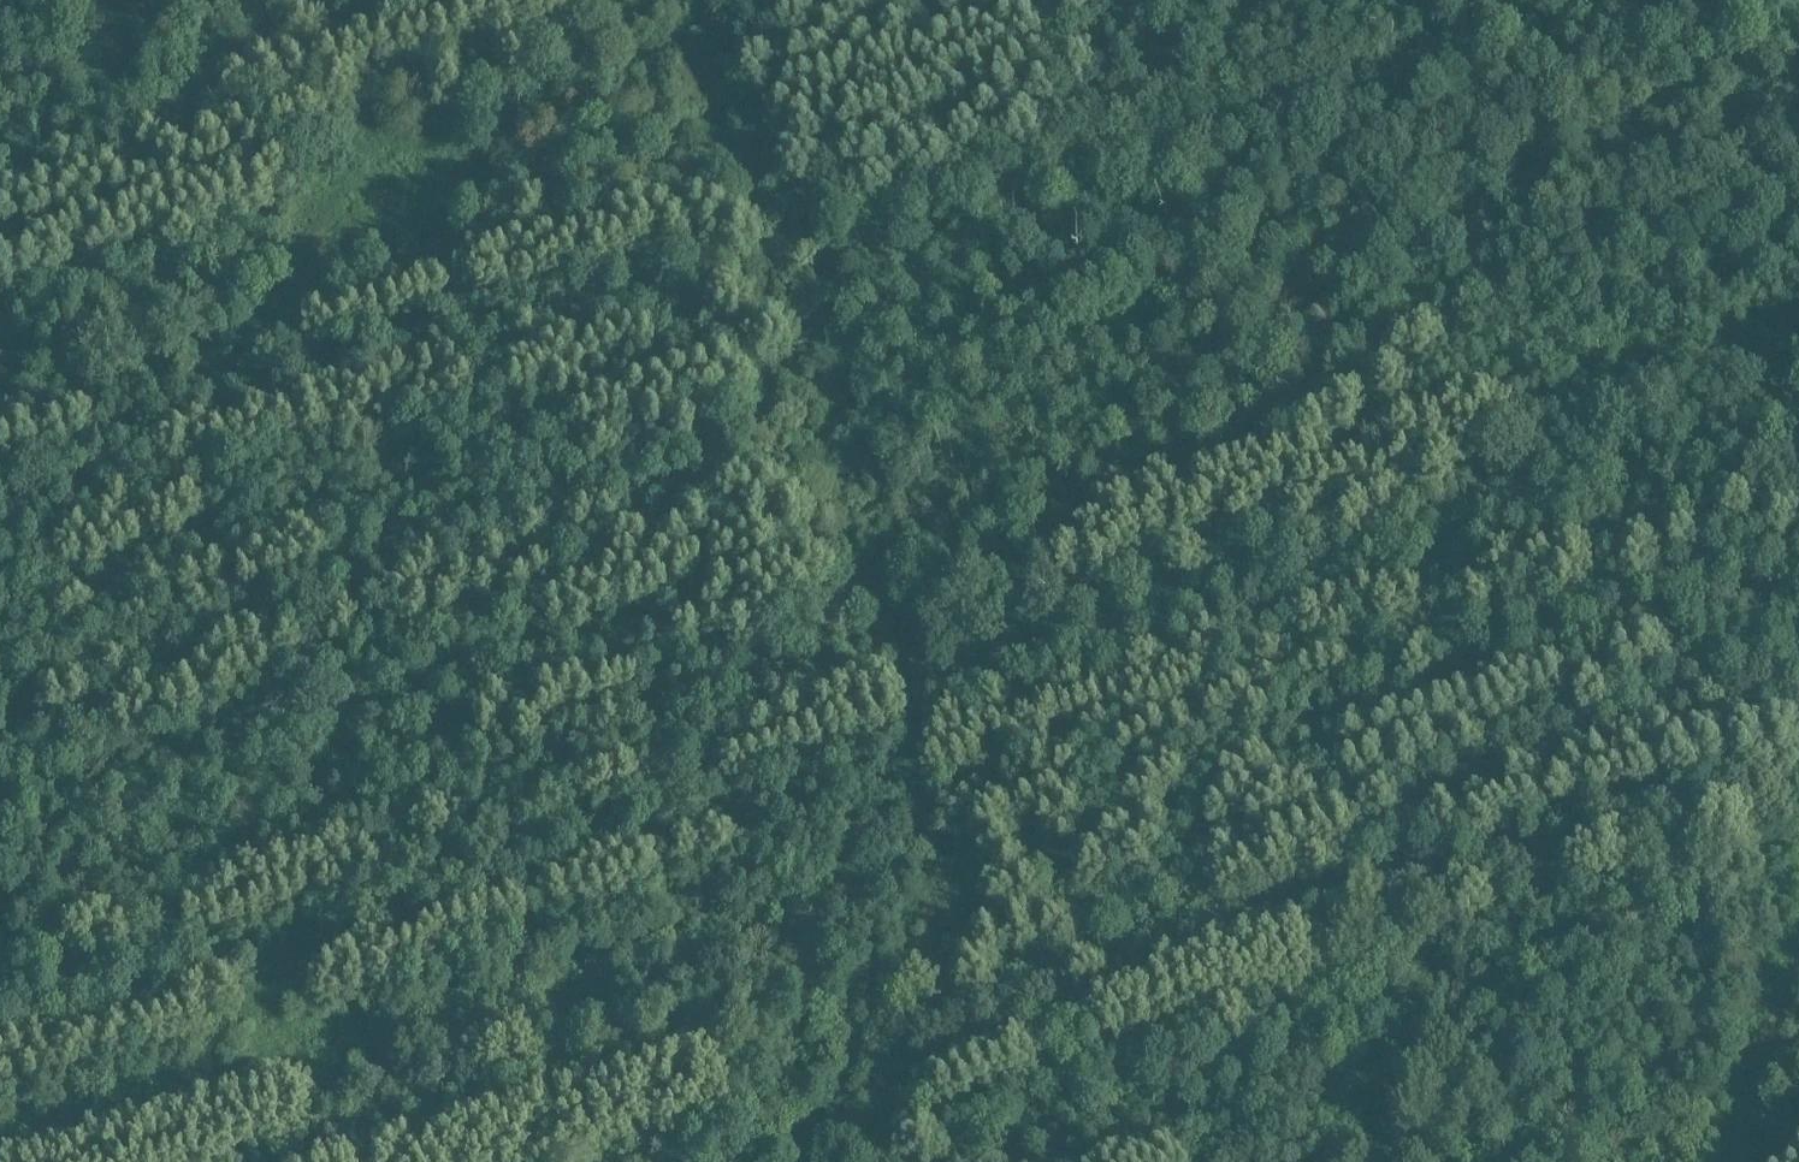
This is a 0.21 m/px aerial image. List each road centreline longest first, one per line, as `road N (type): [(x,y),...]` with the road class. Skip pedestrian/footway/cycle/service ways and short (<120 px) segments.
road 1 (track): [(1739,1161),(1758,1038),(1798,962)]

